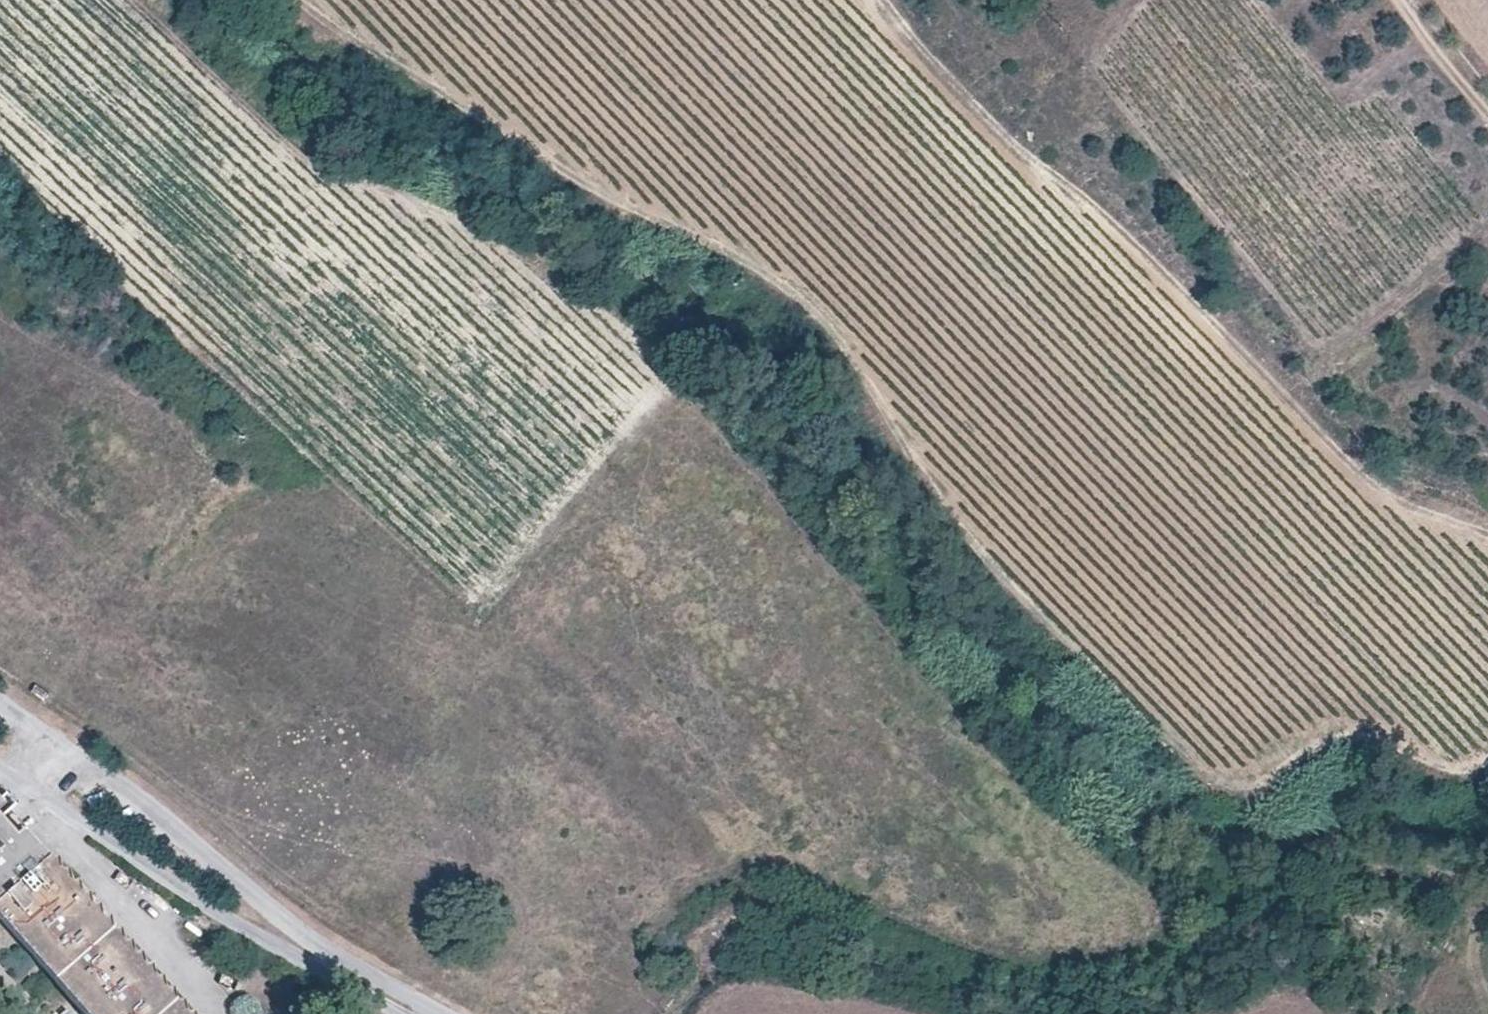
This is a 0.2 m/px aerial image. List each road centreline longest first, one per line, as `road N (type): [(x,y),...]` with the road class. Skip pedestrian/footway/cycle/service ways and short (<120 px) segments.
road 1 (track): [(1487,765),(1469,775),(1391,743),(1342,734),(1207,772),(1152,740),(940,497),(781,283),(497,129),(344,39),(296,0)]
road 2 (unclassified): [(418,1013),(0,706)]
road 3 (track): [(1487,99),(1406,0)]

